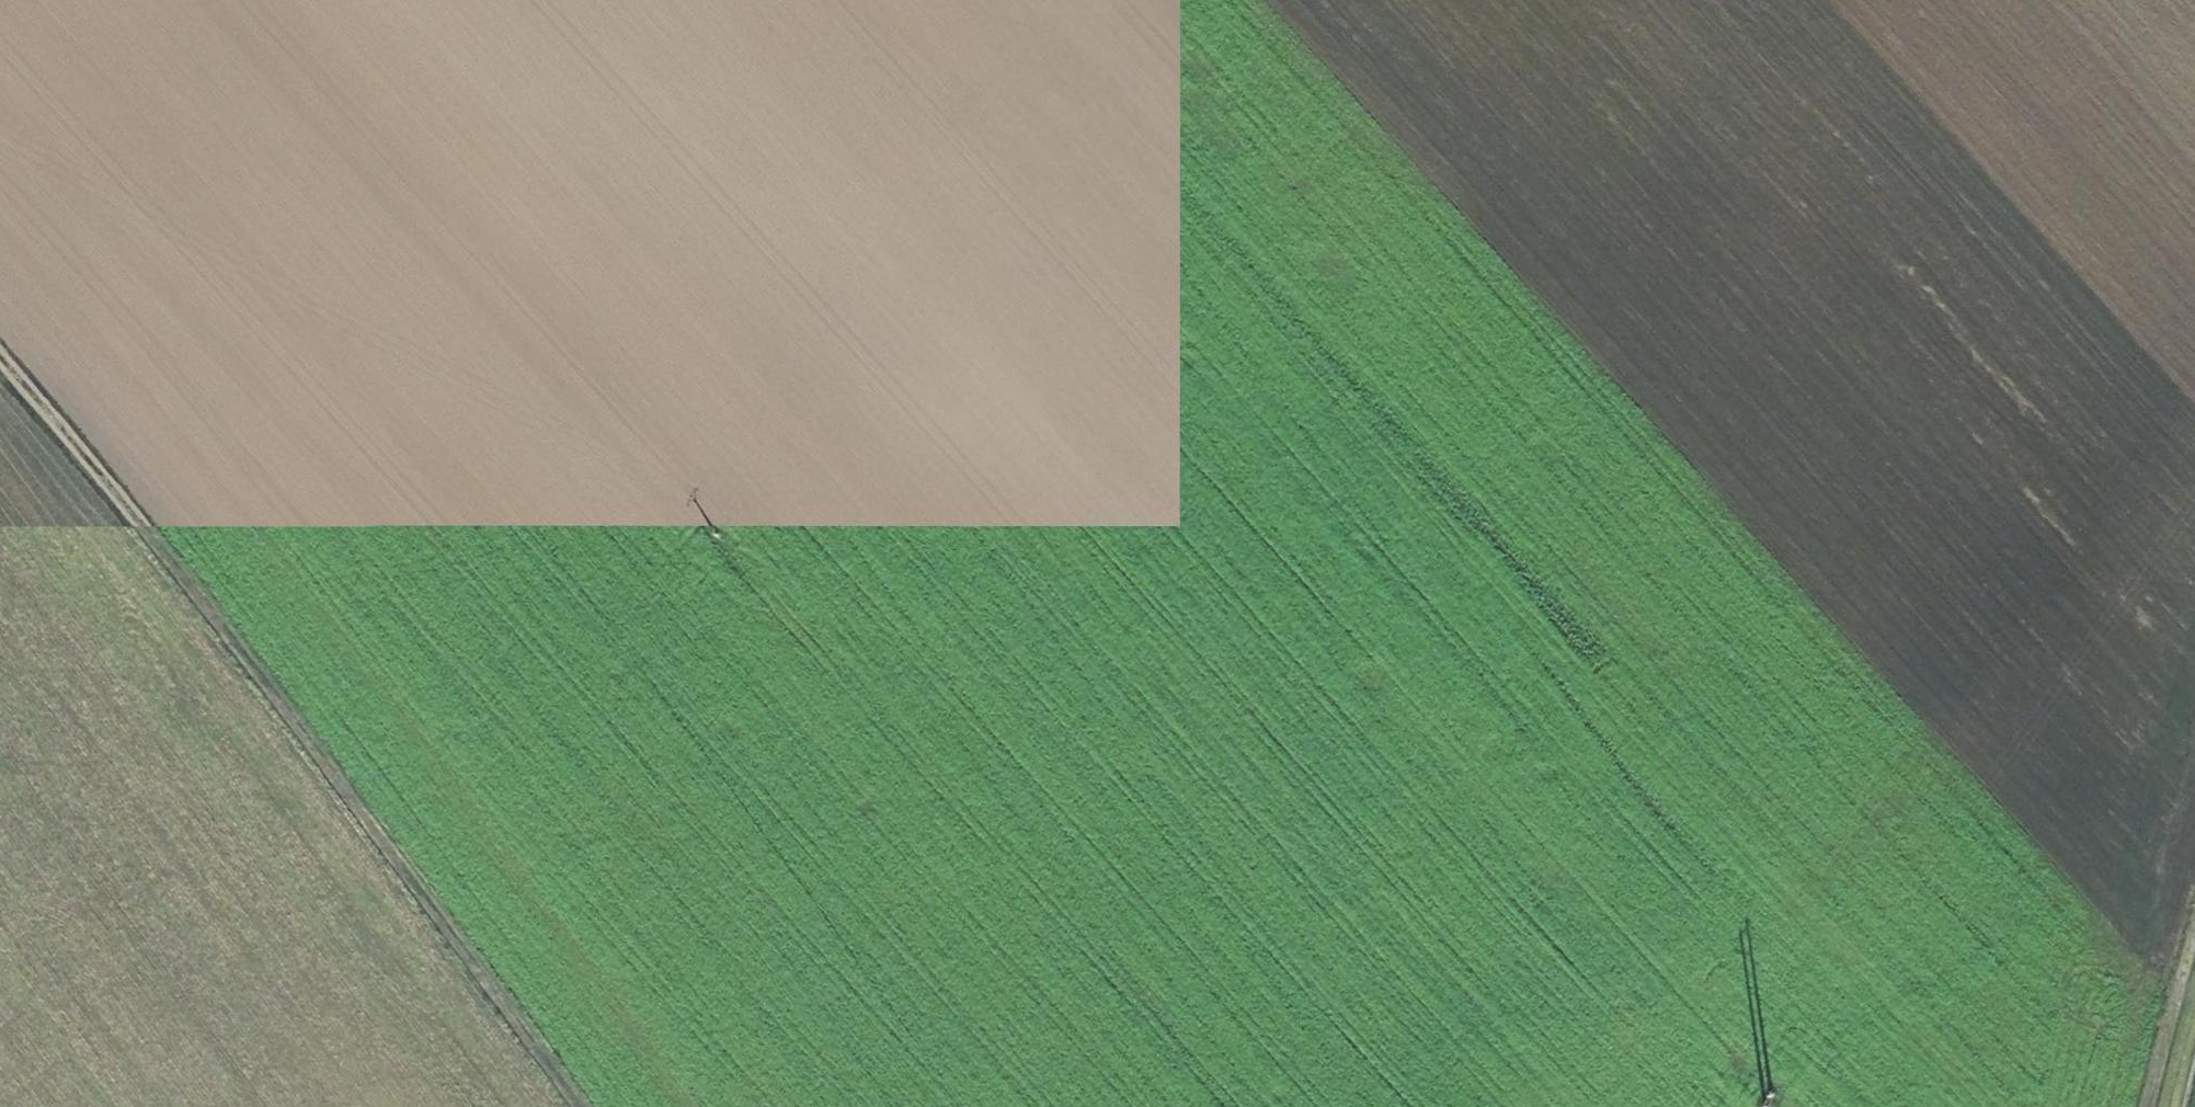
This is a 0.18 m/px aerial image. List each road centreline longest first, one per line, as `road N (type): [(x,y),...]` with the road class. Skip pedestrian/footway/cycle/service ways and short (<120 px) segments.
road 1 (track): [(570,1106),(54,442),(0,385)]
road 2 (track): [(2147,1106),(2194,932)]

